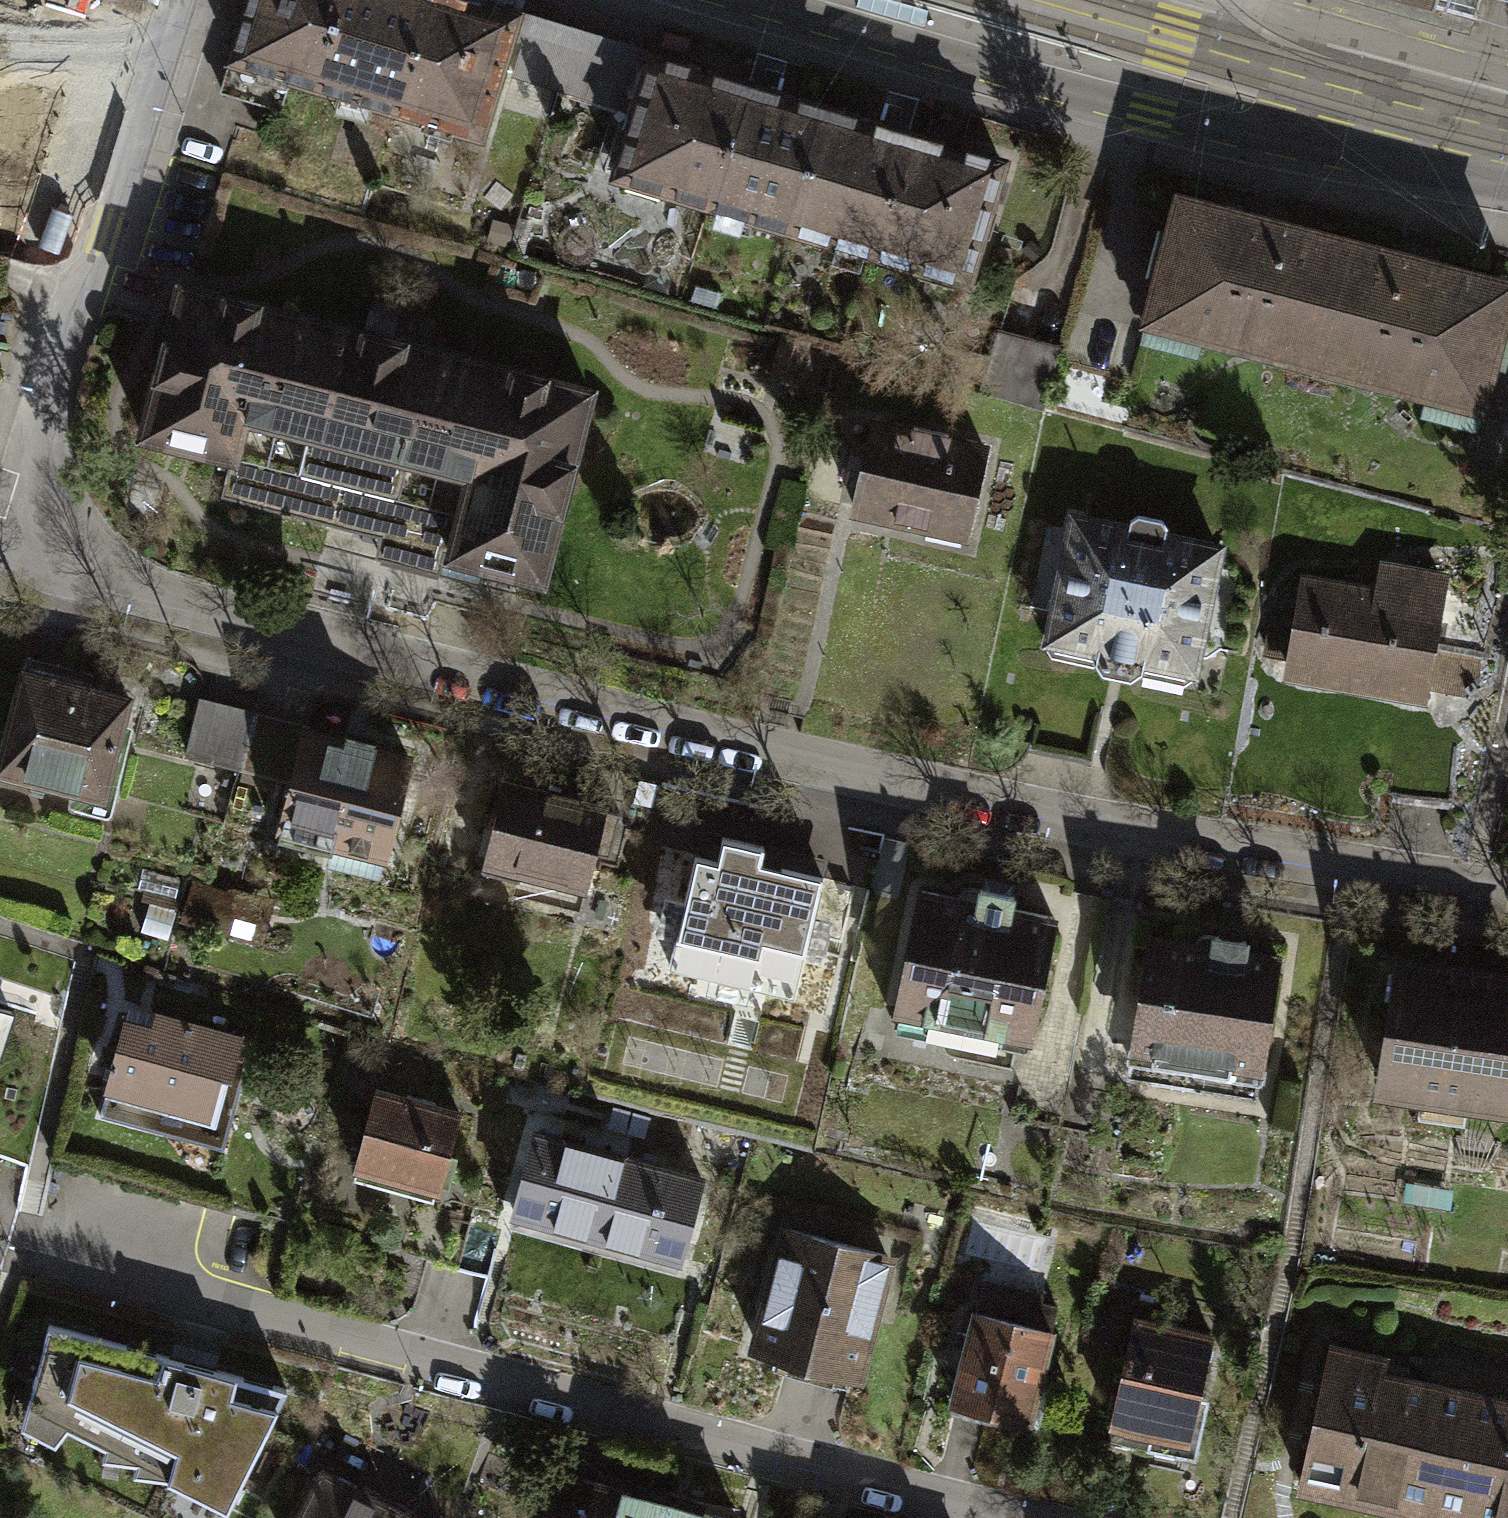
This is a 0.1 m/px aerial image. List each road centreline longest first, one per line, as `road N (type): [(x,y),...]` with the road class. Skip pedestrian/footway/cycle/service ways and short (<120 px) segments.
road 1 (residential): [(59,533),(112,580),(907,778),(1507,884)]
road 2 (residential): [(993,1517),(16,1247)]
road 3 (tertiary): [(748,0),(1240,136),(1354,92)]
road 4 (residential): [(59,533),(50,427),(71,291),(168,0)]
road 5 (tertiary): [(1354,92),(1039,0)]
road 6 (tertiary): [(1354,92),(1507,132)]

